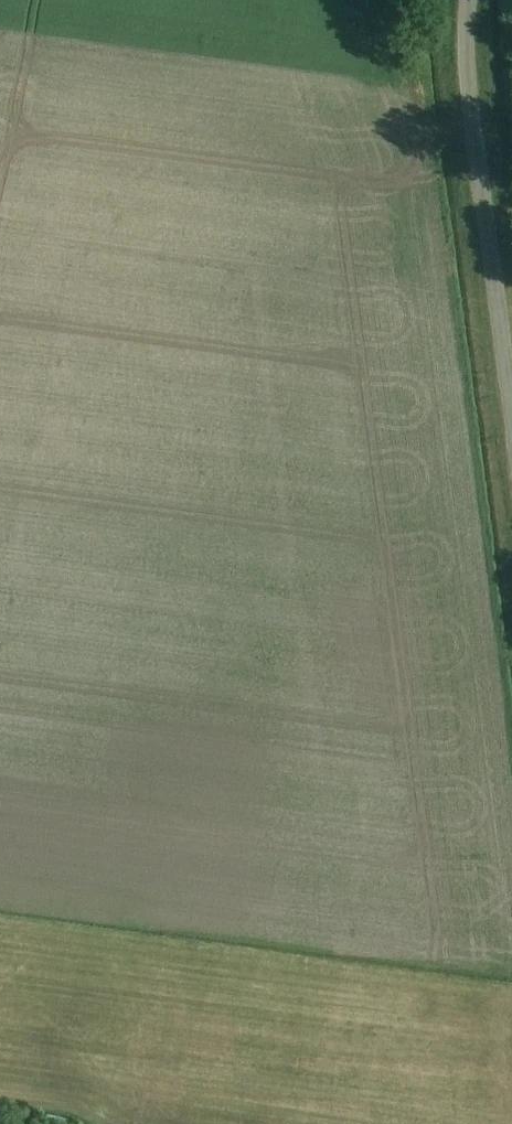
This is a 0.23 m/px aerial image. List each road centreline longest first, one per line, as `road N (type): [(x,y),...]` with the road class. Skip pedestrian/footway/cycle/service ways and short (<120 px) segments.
road 1 (unclassified): [(511,415),(472,117),(467,0)]

